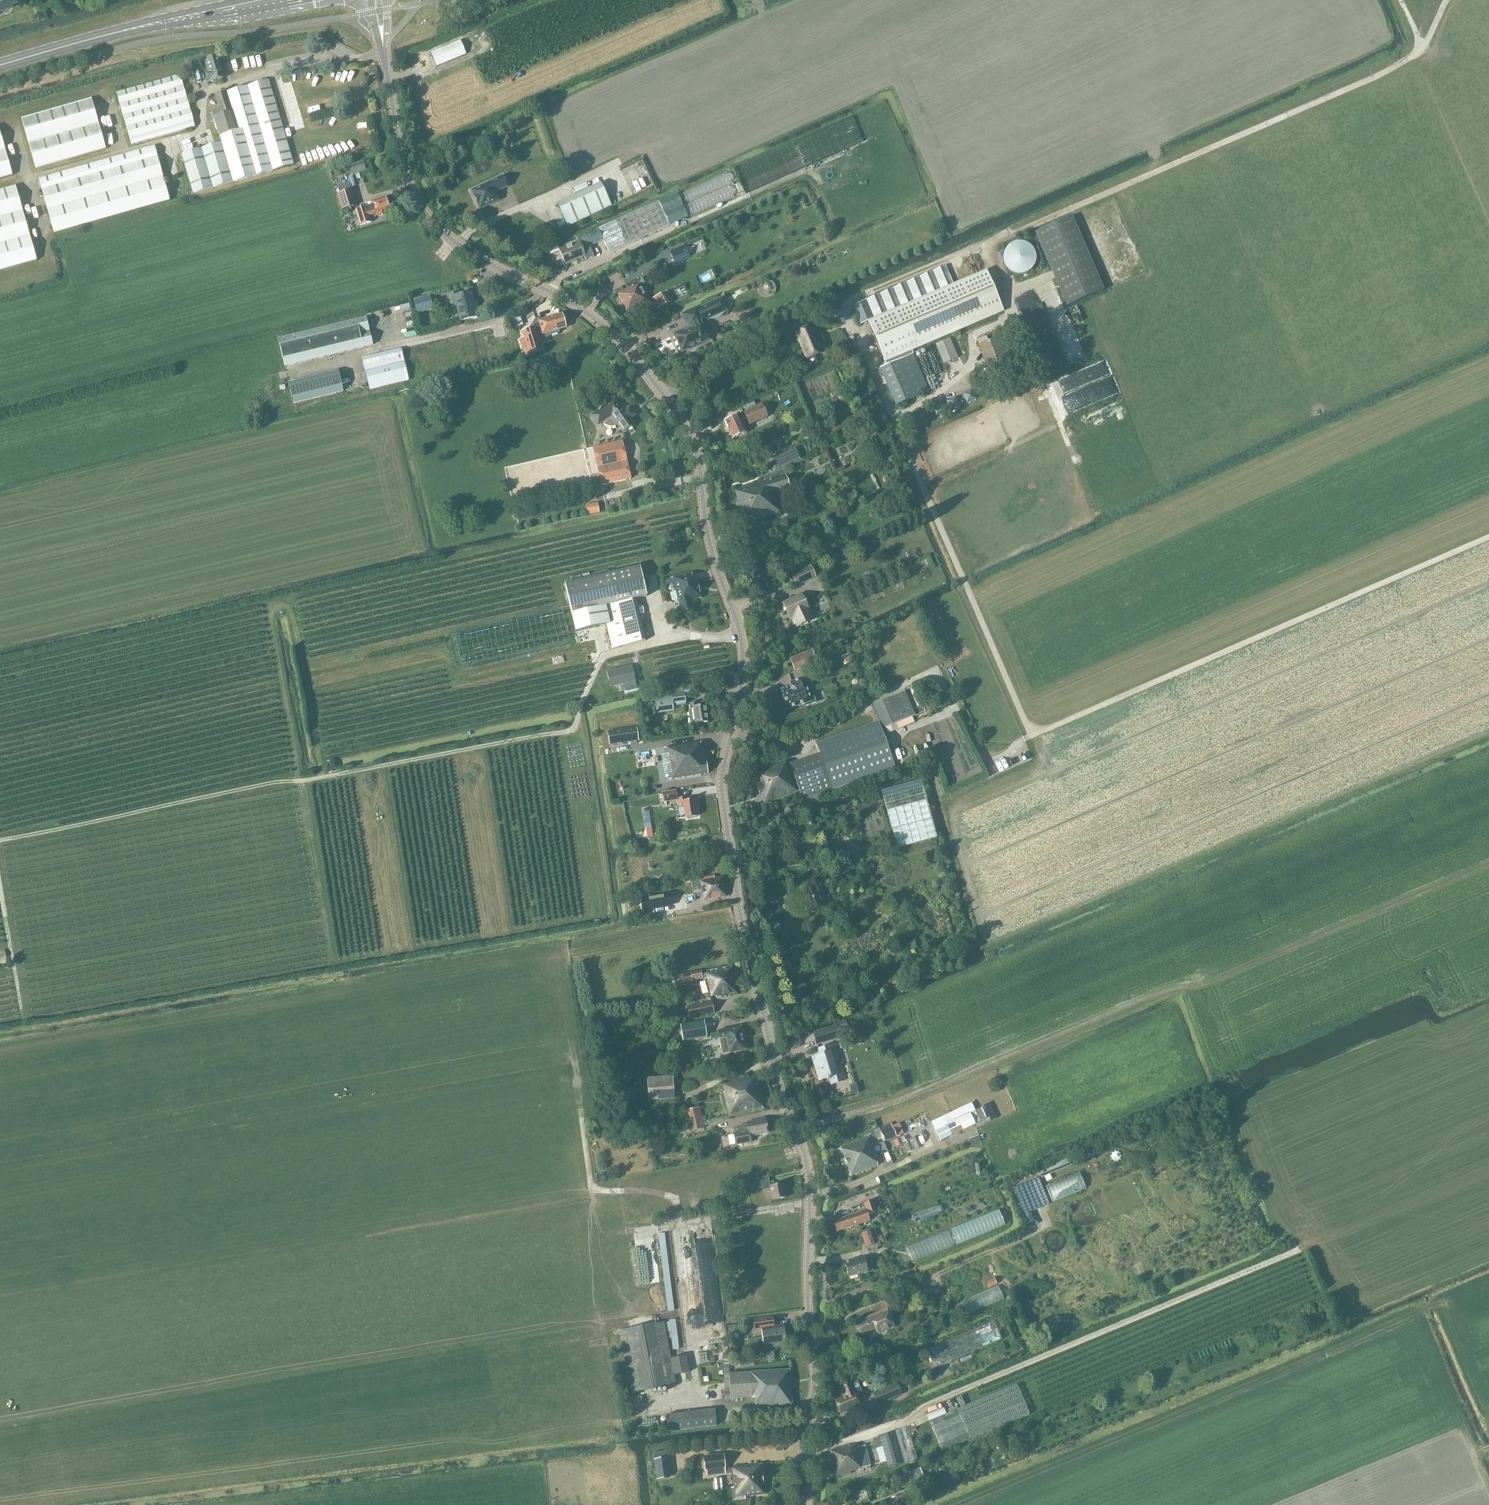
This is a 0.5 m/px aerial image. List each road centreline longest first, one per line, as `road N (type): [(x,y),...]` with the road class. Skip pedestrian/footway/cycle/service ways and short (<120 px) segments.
road 1 (tertiary): [(802,1504),(816,1373),(811,1195),(769,1044),(723,800),(743,642),(710,540),(699,459),(666,397),(617,340),(450,240),(424,210),(406,175),(377,0)]
road 2 (track): [(741,634),(683,636),(601,657),(567,732),(0,842)]
road 3 (secondary): [(0,66),(282,0)]
road 4 (track): [(545,290),(498,320),(294,370)]
road 5 (track): [(0,882),(23,1015)]

